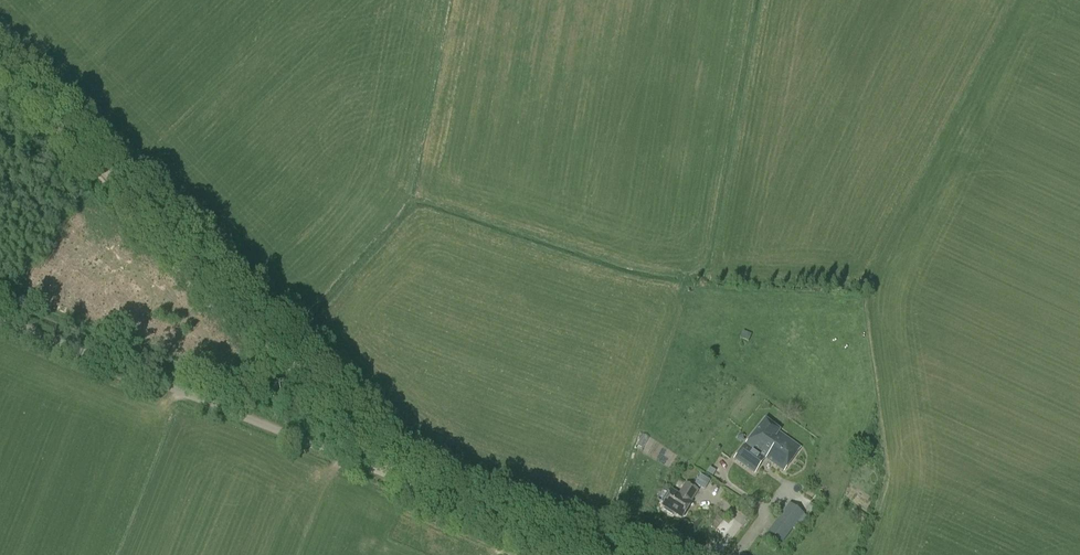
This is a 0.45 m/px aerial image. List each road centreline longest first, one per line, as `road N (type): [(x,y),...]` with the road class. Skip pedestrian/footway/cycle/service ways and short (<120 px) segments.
road 1 (unclassified): [(600,554),(0,318)]
road 2 (track): [(0,58),(368,435),(387,473)]

